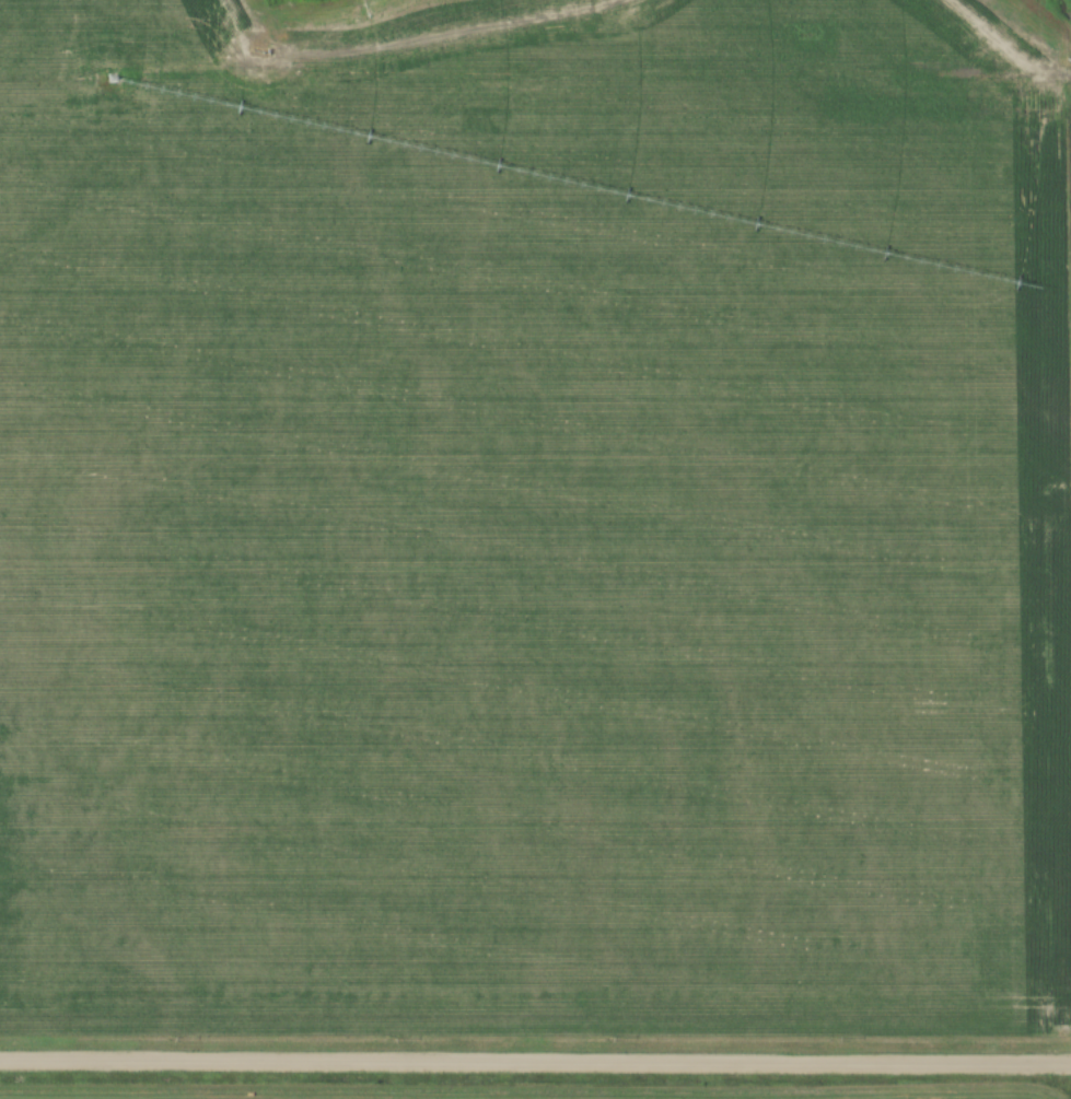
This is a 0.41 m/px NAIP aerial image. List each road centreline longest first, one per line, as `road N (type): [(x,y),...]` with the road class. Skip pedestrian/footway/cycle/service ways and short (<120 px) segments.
road 1 (residential): [(1070,1066),(0,1064)]

